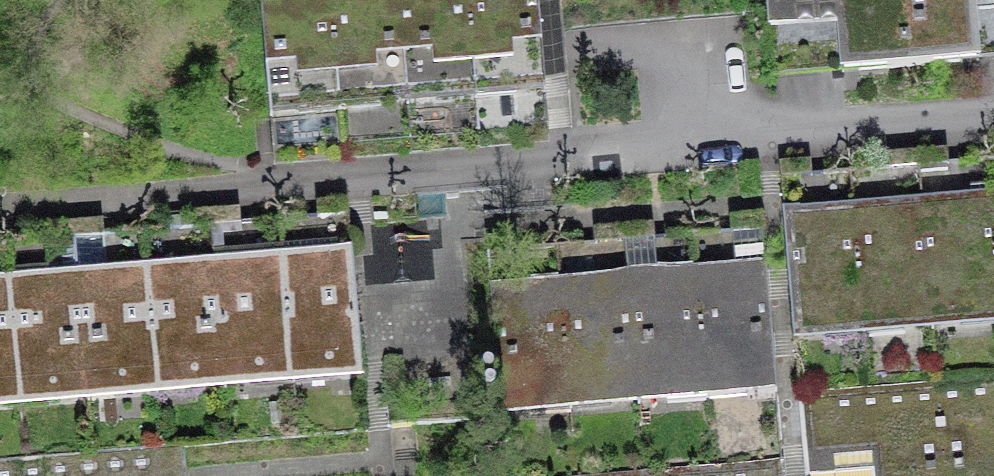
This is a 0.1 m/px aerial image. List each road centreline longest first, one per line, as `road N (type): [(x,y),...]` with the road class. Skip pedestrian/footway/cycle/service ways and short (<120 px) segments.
road 1 (residential): [(0,208),(993,118)]

